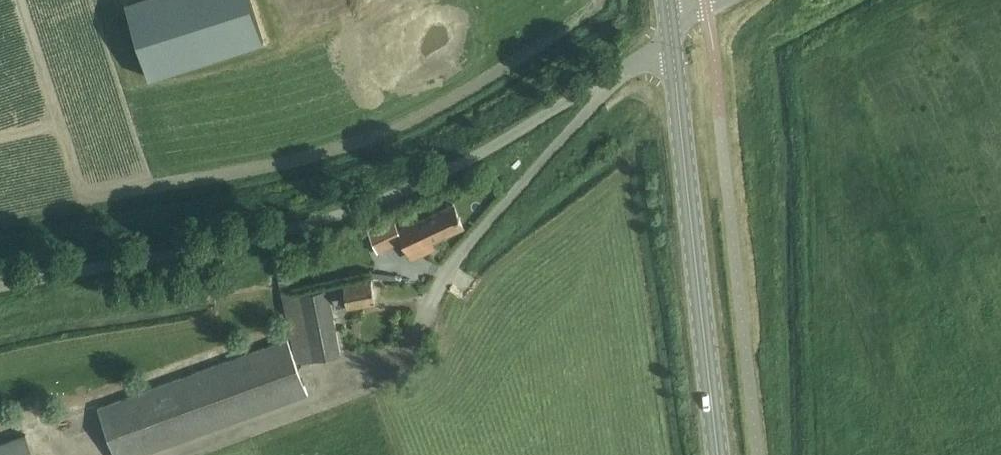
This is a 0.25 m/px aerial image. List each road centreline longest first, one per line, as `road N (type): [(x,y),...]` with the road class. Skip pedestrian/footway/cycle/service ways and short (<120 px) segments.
road 1 (unclassified): [(0,285),(309,224),(472,158),(620,72)]
road 2 (secondary): [(719,454),(673,53)]
road 3 (unclassified): [(620,72),(480,231),(431,305)]

